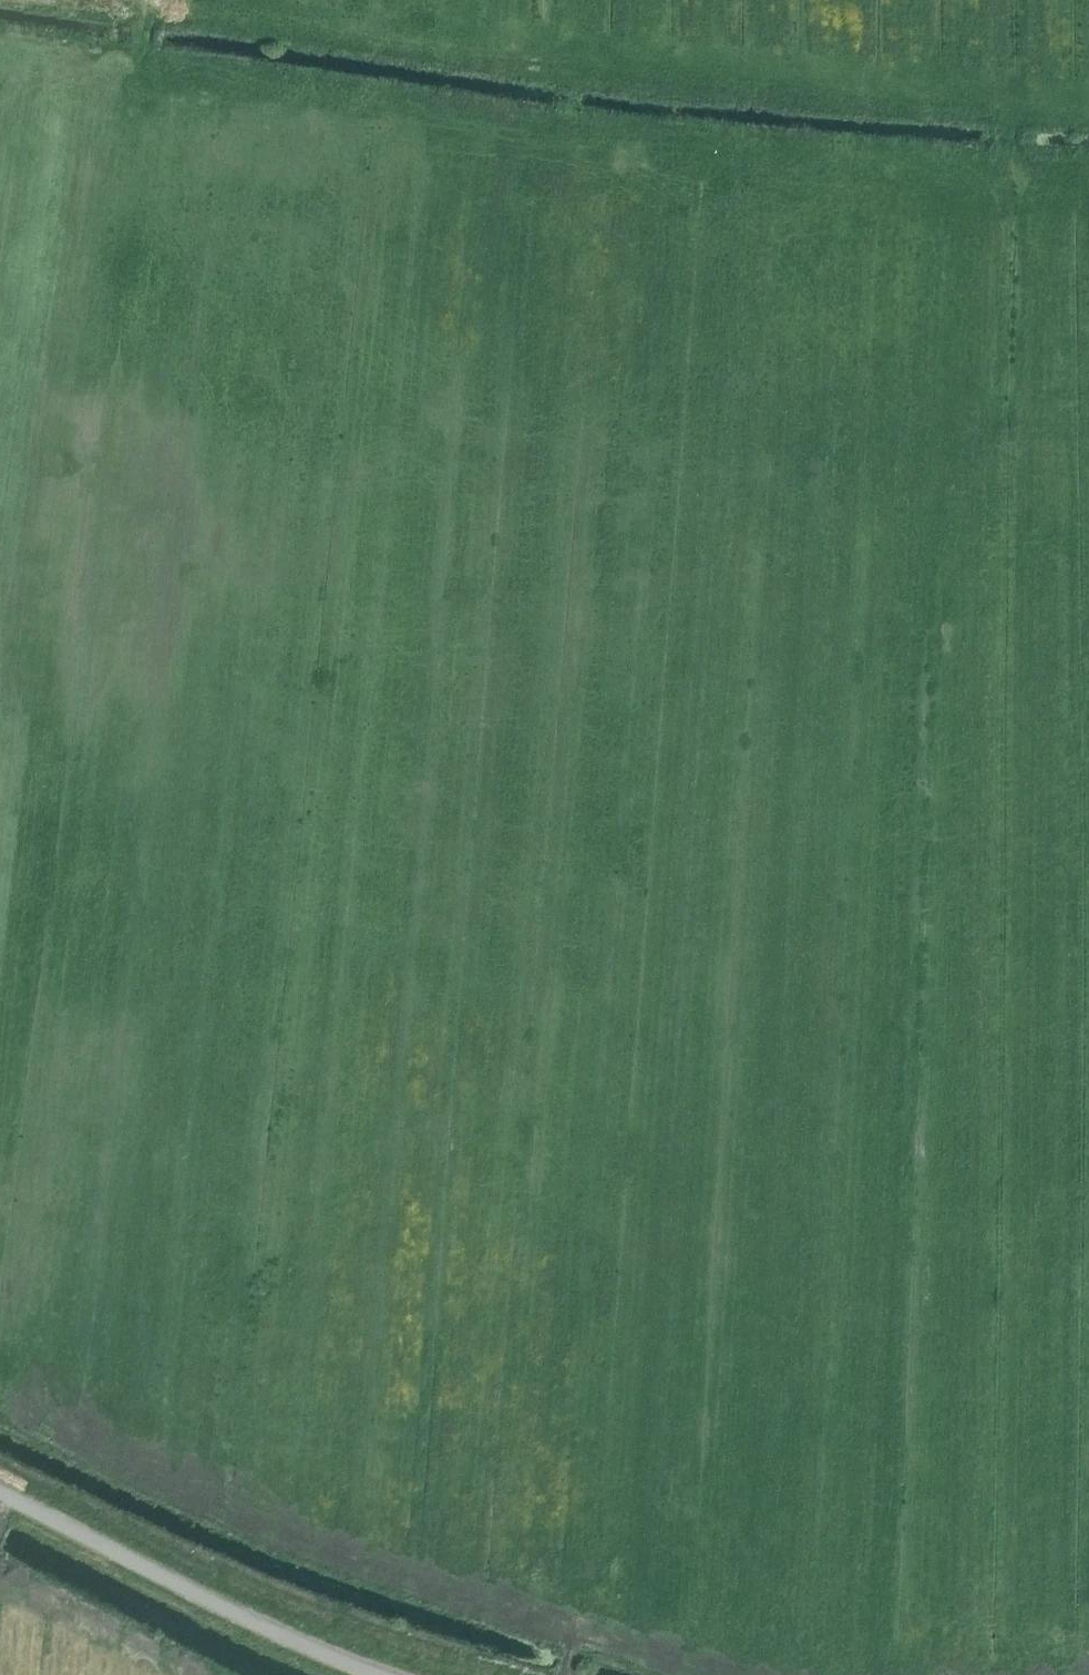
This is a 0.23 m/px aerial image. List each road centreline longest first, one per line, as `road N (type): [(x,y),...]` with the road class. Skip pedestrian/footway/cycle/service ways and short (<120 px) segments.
road 1 (unclassified): [(0,1495),(358,1674)]

